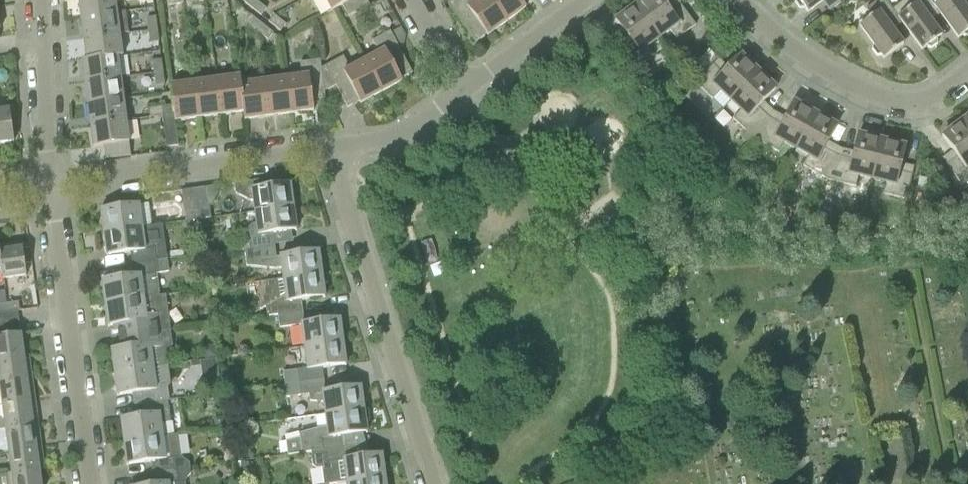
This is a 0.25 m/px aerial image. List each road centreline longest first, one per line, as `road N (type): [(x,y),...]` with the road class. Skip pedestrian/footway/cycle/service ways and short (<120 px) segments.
road 1 (residential): [(434,483),(330,156)]
road 2 (residential): [(90,483),(52,190)]
road 3 (residential): [(52,190),(330,156)]
road 4 (residential): [(750,0),(809,53),(892,102),(926,102),(967,79)]
road 5 (residential): [(52,190),(44,0)]
road 6 (residential): [(464,96),(596,0)]
road 7 (residential): [(330,156),(391,148),(464,96)]

